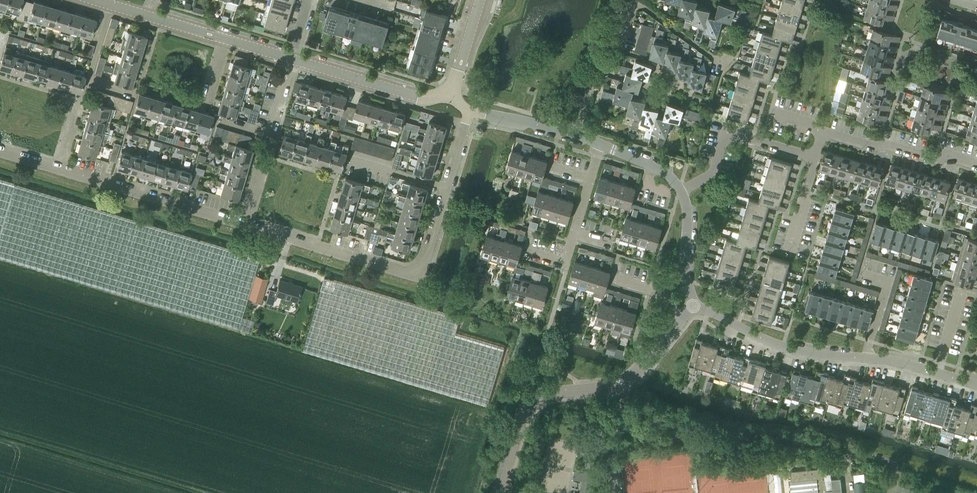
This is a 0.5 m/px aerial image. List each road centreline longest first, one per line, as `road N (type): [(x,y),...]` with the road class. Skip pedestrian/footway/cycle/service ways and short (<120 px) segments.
road 1 (residential): [(0,152),(409,272),(422,265),(469,109)]
road 2 (residential): [(976,385),(885,359),(782,347),(694,305)]
road 3 (residential): [(496,492),(526,409),(544,395),(635,376),(684,315)]
road 4 (residential): [(814,157),(822,131),(976,161)]
road 5 (residential): [(681,193),(713,172),(726,133),(814,157)]
road 6 (tertiary): [(450,95),(414,94),(290,56)]
road 7 (residential): [(528,251),(565,262),(600,143)]
road 8 (tertiary): [(290,56),(146,15)]
road 9 (residential): [(600,143),(469,109)]

